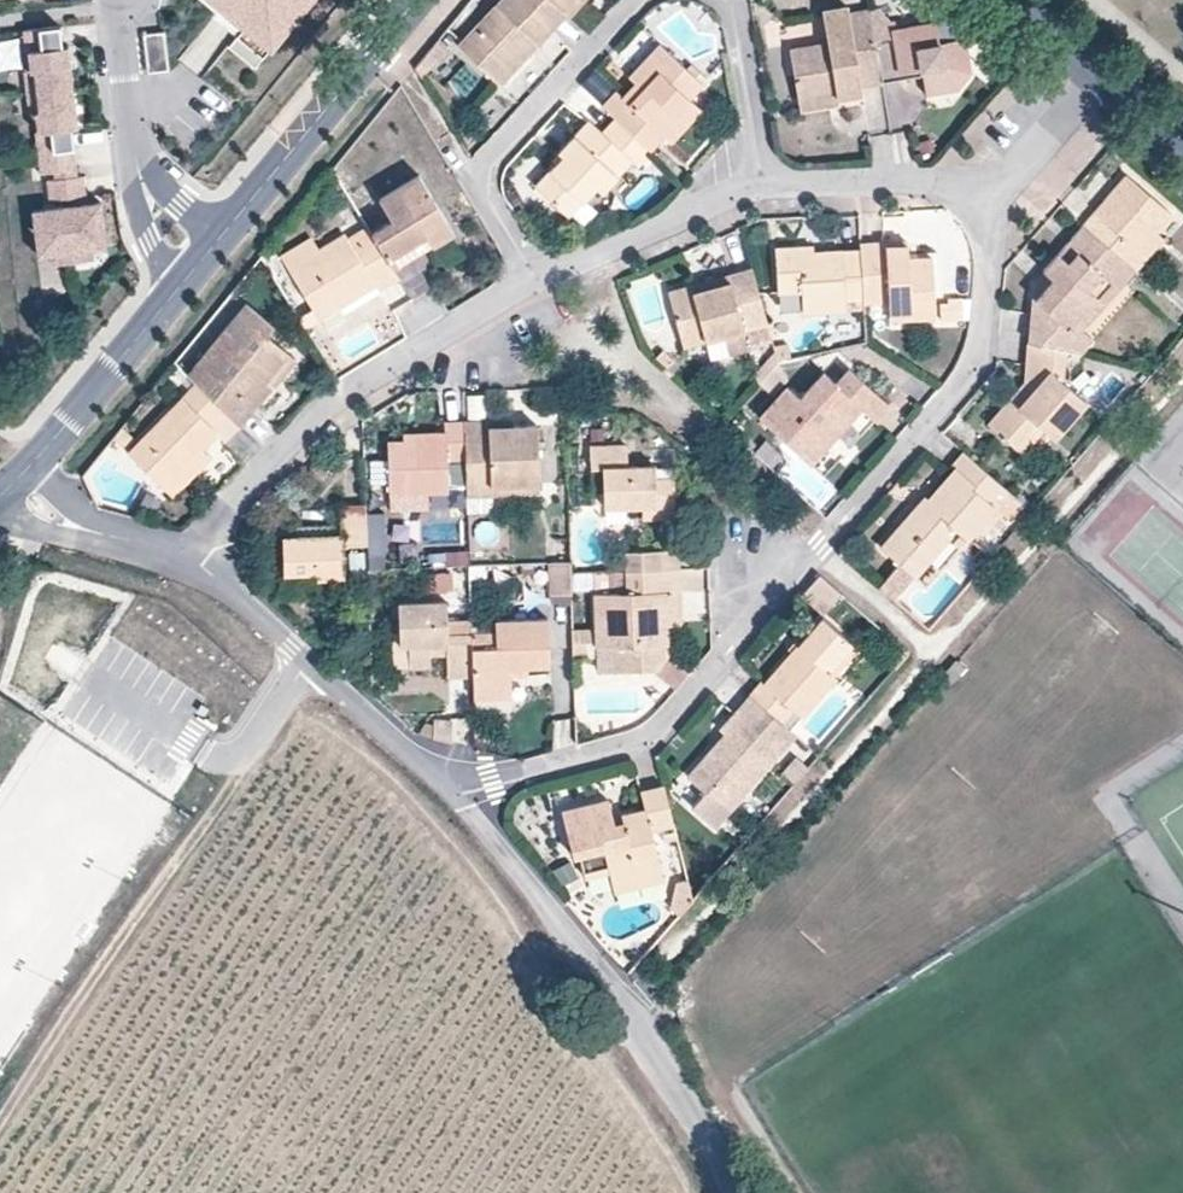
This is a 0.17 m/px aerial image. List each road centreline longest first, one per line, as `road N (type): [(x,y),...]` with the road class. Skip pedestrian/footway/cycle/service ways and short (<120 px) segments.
road 1 (residential): [(974,205),(983,226),(988,292),(975,361),(665,722),(627,746),(443,786)]
road 2 (residential): [(725,1192),(622,1014),(472,809),(443,786)]
road 3 (residential): [(638,0),(496,144),(477,179),(538,286)]
road 4 (tertiary): [(195,271),(408,0)]
road 5 (residential): [(423,354),(326,416),(185,557)]
road 6 (tertiary): [(9,490),(195,271)]
road 7 (residential): [(195,271),(162,226),(135,138),(117,4)]
road 8 (residential): [(538,286),(765,193)]
road 9 (residential): [(765,193),(924,186),(974,205)]
road 10 (residential): [(765,193),(736,23),(722,0)]
road 11 (residential): [(974,205),(1108,69)]
road 12 (residential): [(9,490),(82,527),(185,557)]
road 13 (residential): [(443,786),(311,660)]
road 14 (residential): [(185,557),(311,660)]
road 15 (residential): [(423,354),(538,286)]

